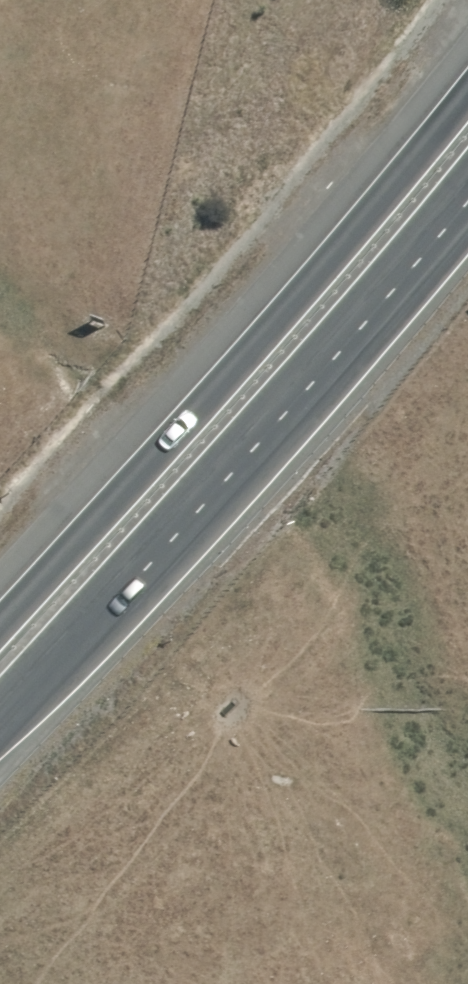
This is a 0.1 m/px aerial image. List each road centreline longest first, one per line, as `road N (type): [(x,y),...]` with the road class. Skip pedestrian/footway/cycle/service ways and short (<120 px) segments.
road 1 (trunk): [(0,629),(250,356),(467,97)]
road 2 (trunk): [(467,202),(145,571),(0,712)]

